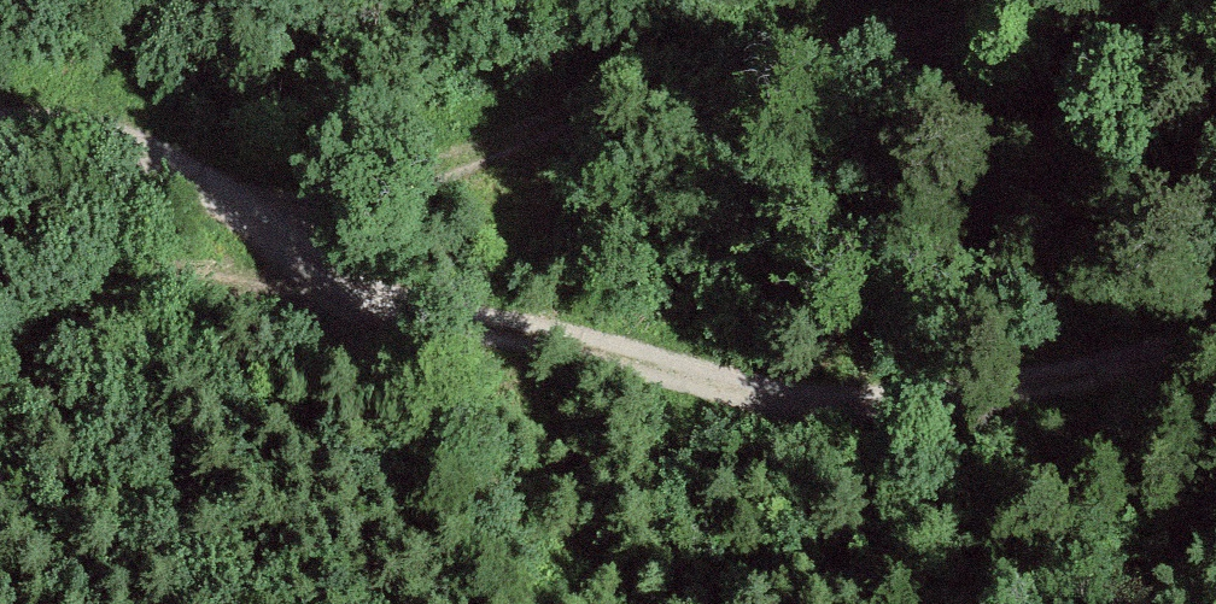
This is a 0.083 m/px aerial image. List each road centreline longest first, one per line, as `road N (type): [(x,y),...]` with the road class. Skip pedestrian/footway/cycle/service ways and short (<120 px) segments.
road 1 (track): [(1215,362),(1042,387),(771,393),(422,314),(294,255),(193,177),(86,134),(0,134)]
road 2 (track): [(261,230),(680,66),(936,43),(1024,0)]

